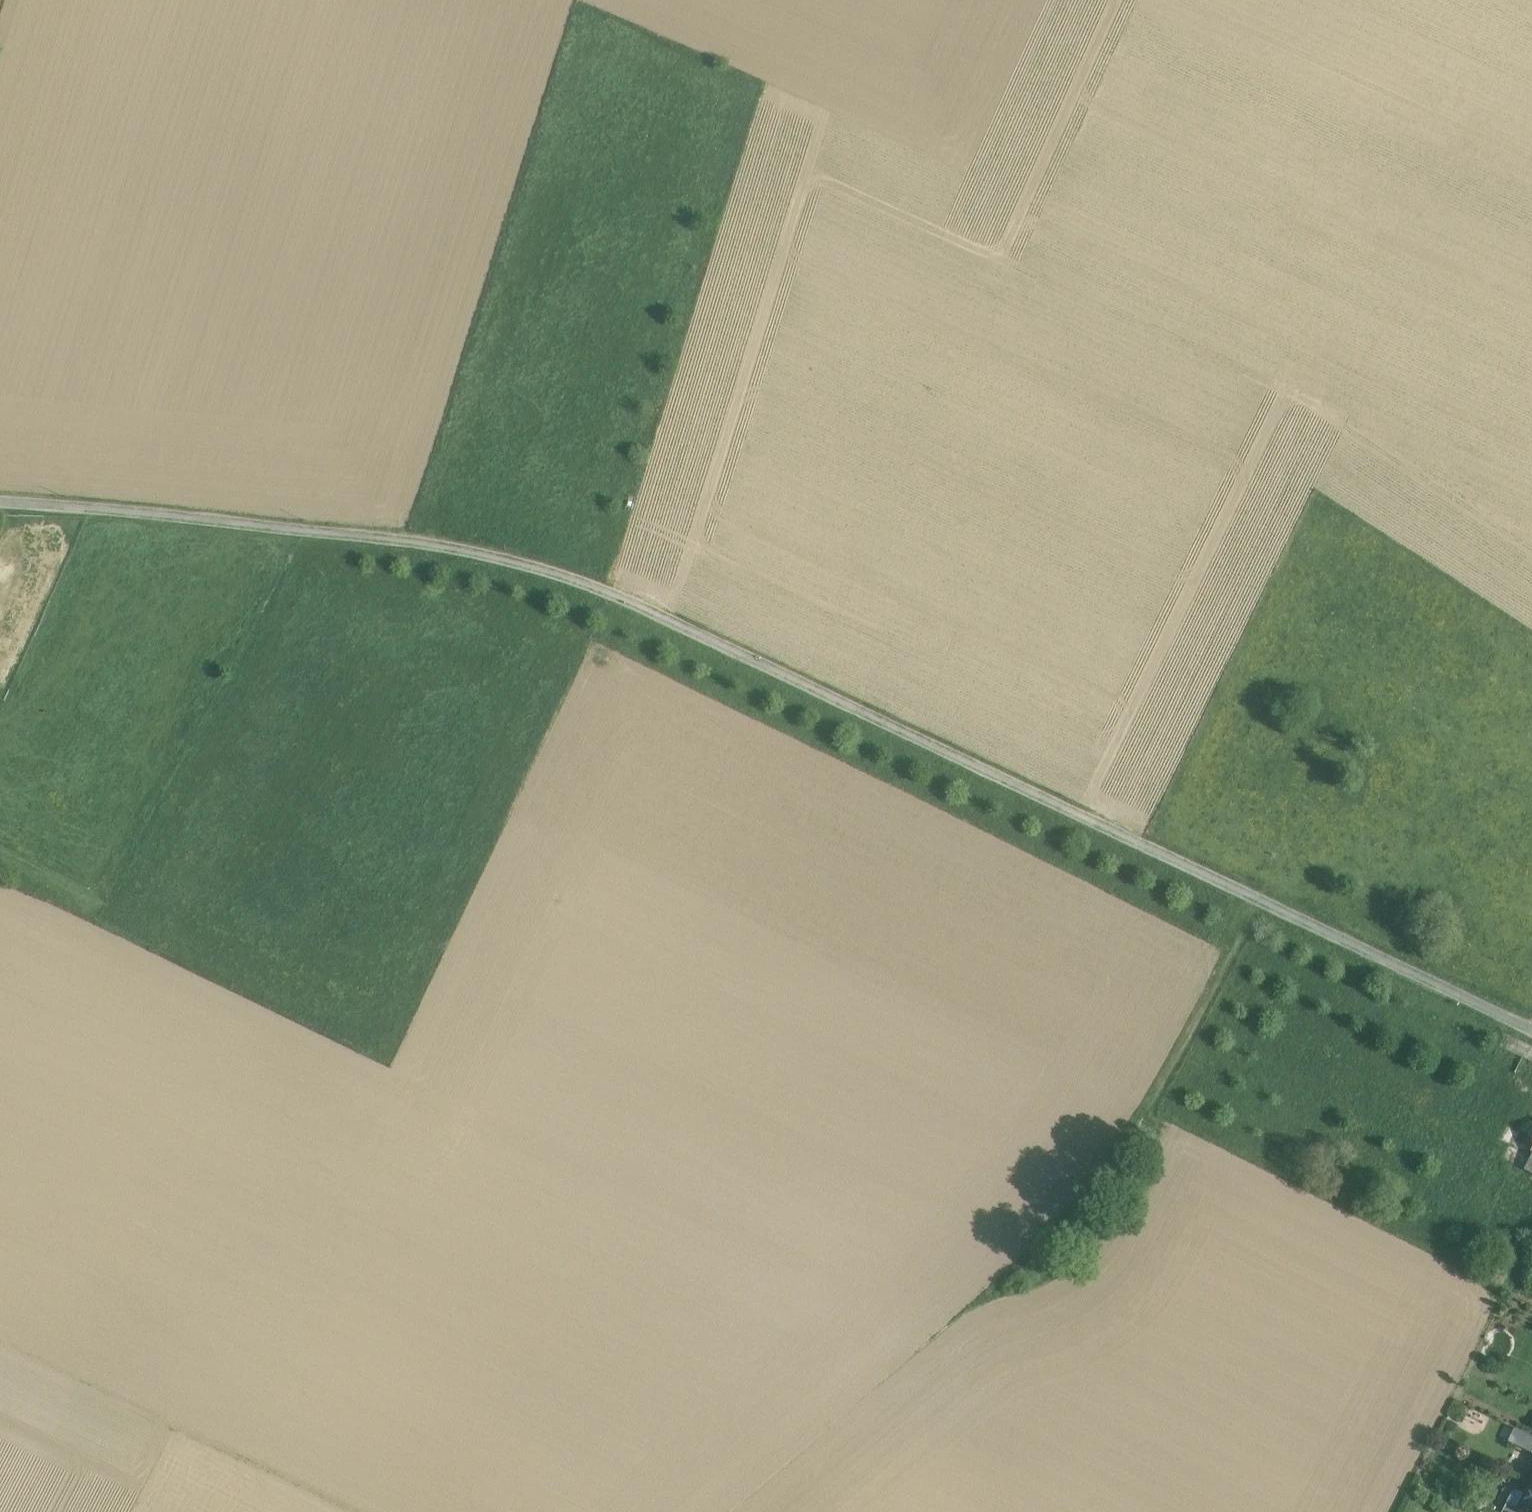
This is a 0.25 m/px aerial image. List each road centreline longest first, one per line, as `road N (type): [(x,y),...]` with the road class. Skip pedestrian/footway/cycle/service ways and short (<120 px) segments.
road 1 (unclassified): [(0,504),(312,530),(486,554),(760,661),(1531,1028)]

